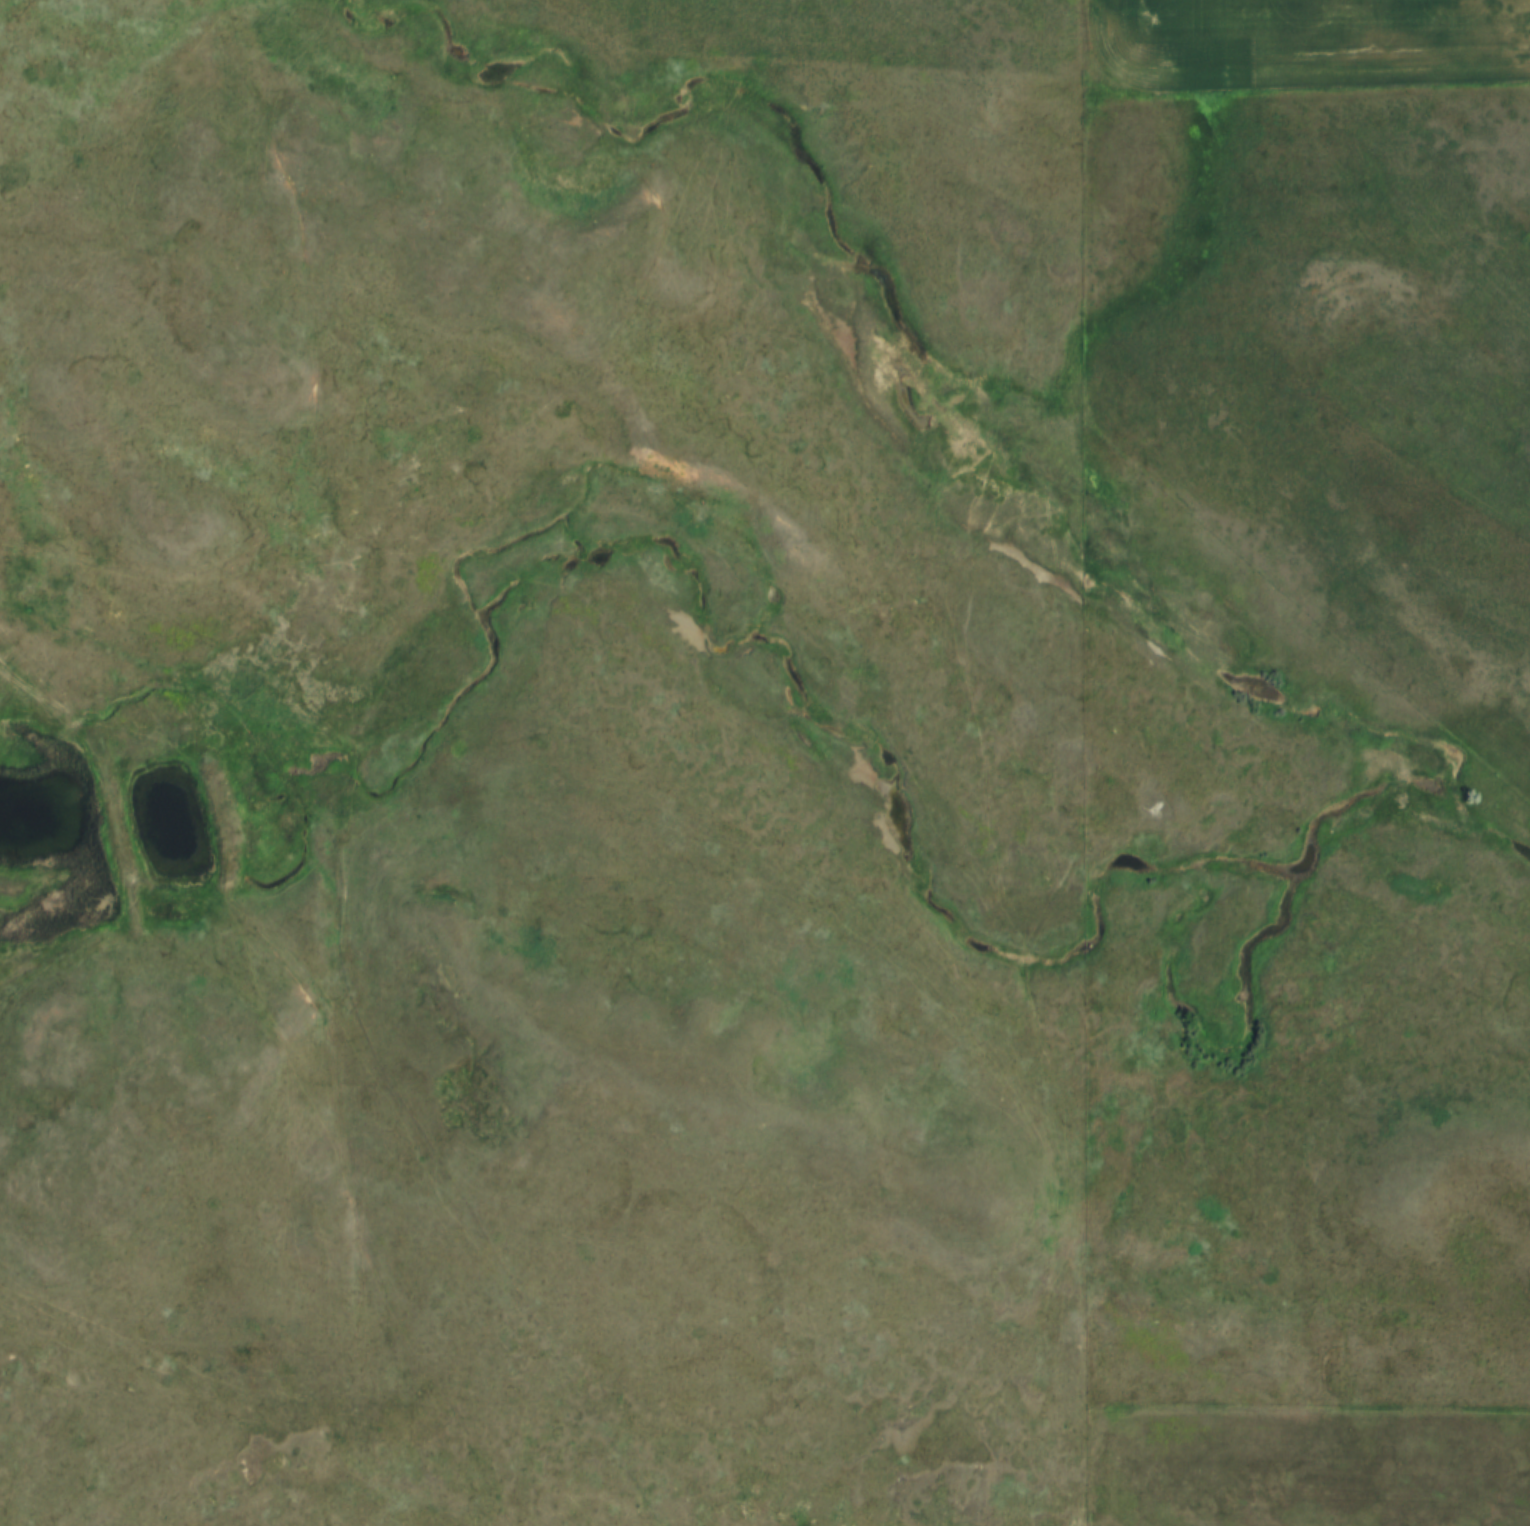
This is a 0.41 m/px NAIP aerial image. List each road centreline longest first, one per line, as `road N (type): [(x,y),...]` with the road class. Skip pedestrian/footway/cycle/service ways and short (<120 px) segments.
road 1 (track): [(1106,1418),(1529,1418)]
road 2 (track): [(1246,76),(1176,77),(1126,59),(1109,0)]

